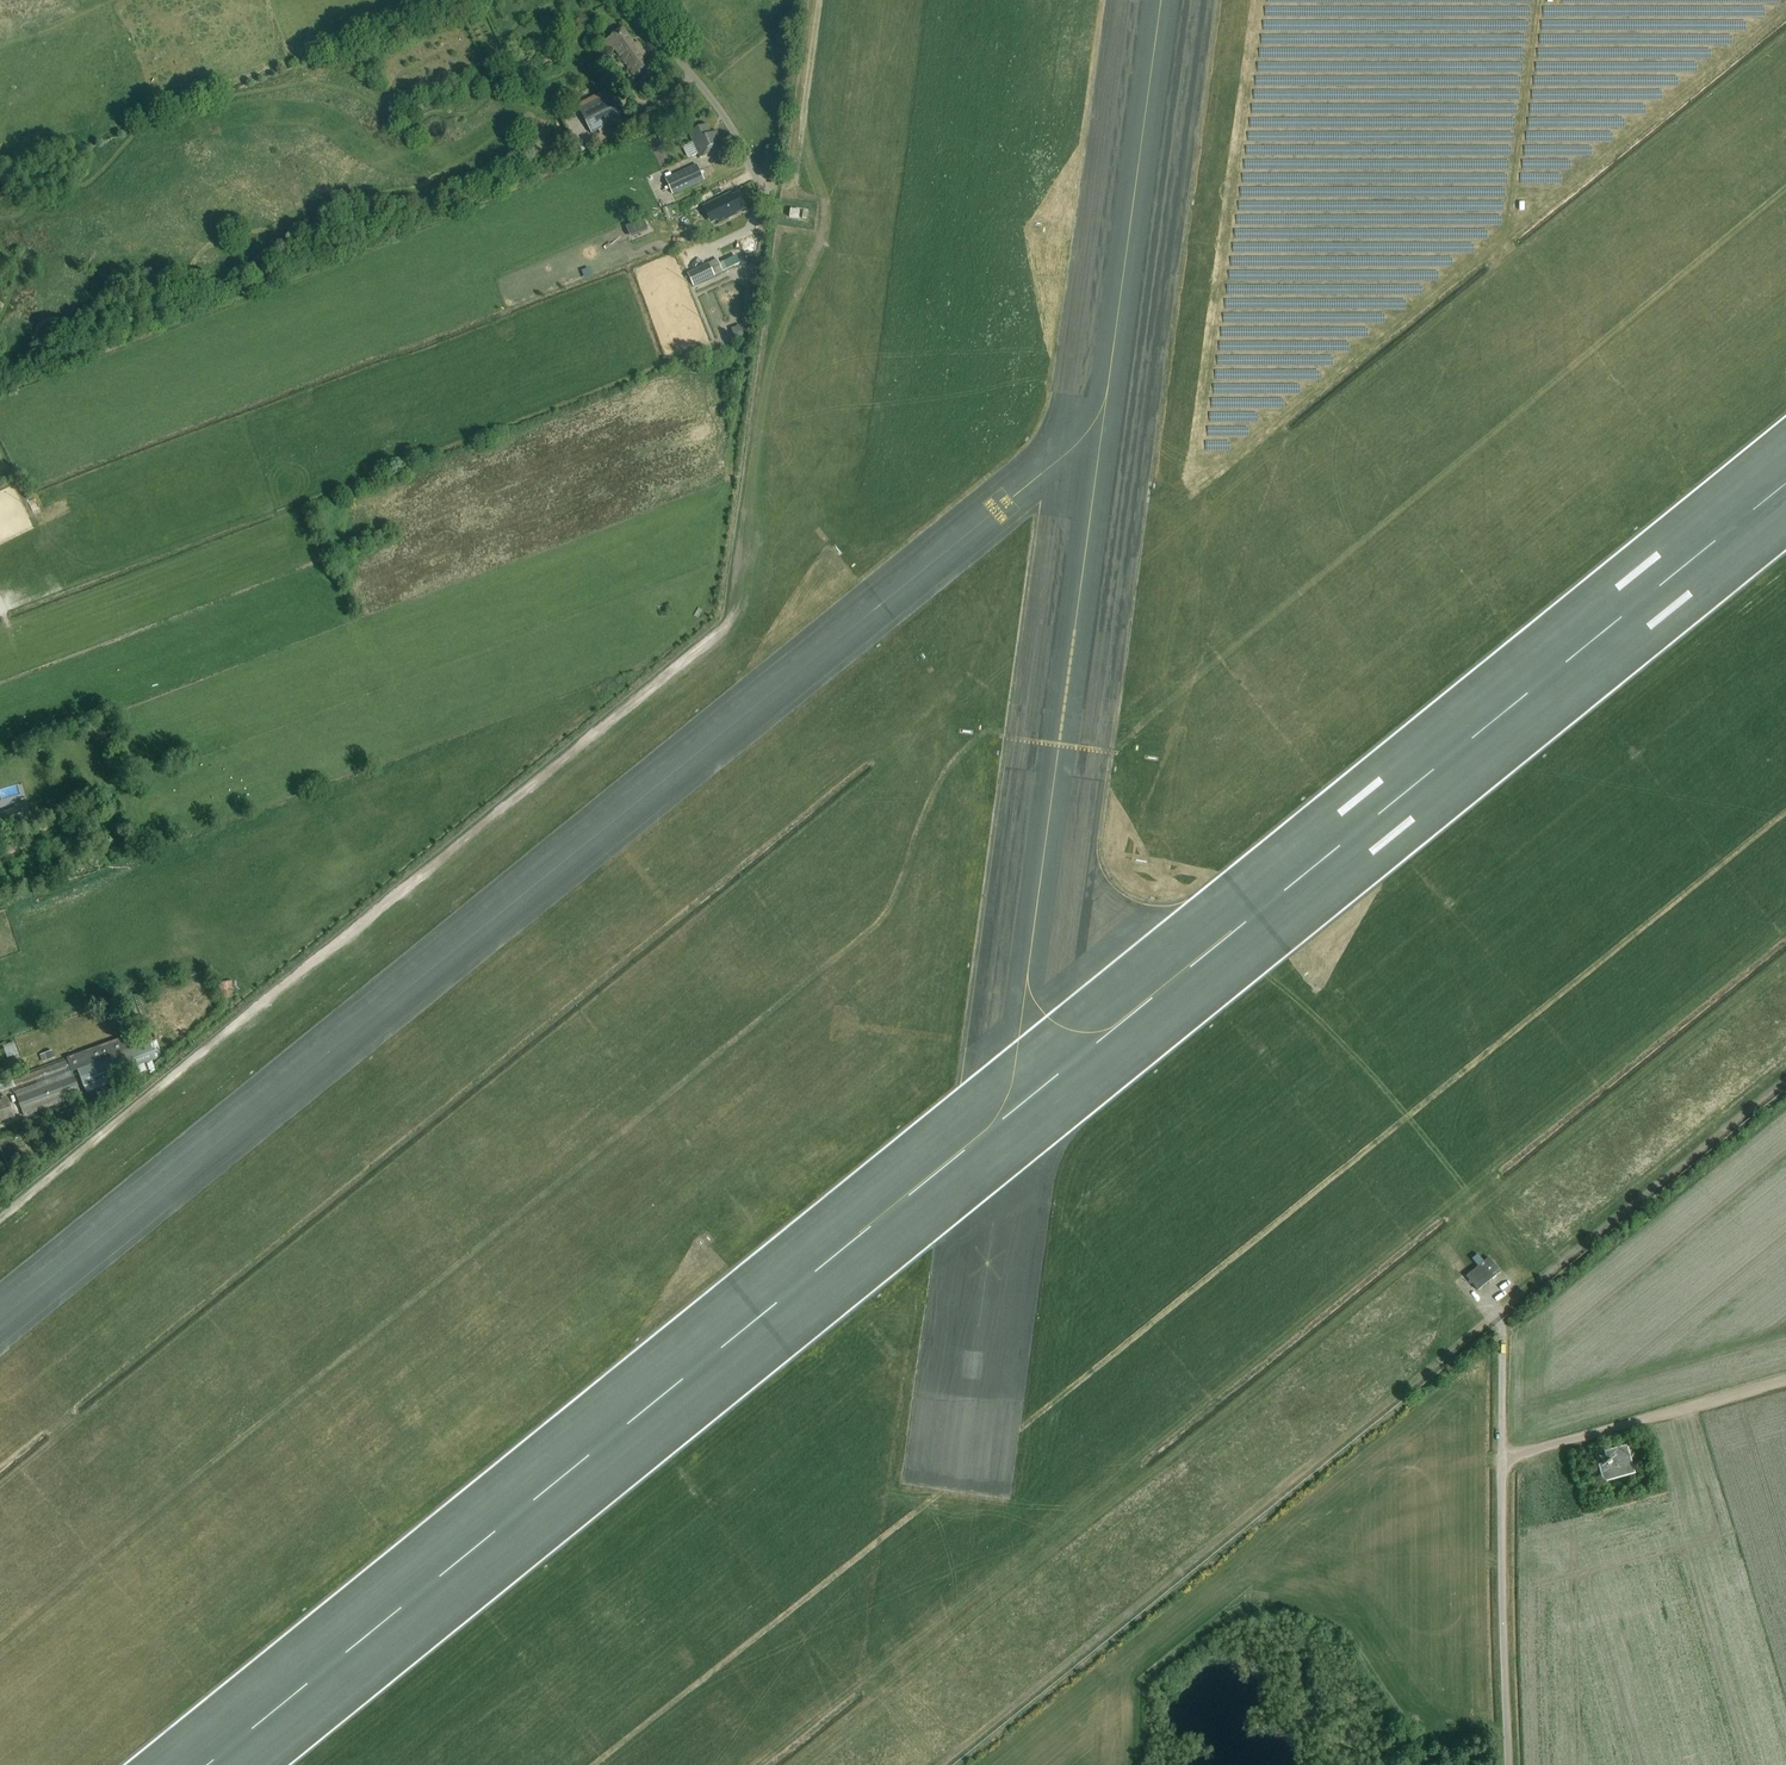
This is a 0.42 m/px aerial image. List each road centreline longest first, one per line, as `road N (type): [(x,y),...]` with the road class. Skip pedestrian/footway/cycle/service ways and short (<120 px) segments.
road 1 (unclassified): [(1508,1764),(1503,1459)]
road 2 (track): [(728,482),(770,199),(766,189)]
road 3 (unclassified): [(766,189),(712,98),(630,0)]
road 4 (unclassified): [(1503,1459),(1700,1403)]
road 5 (unclassified): [(1503,1459),(1502,1322)]

